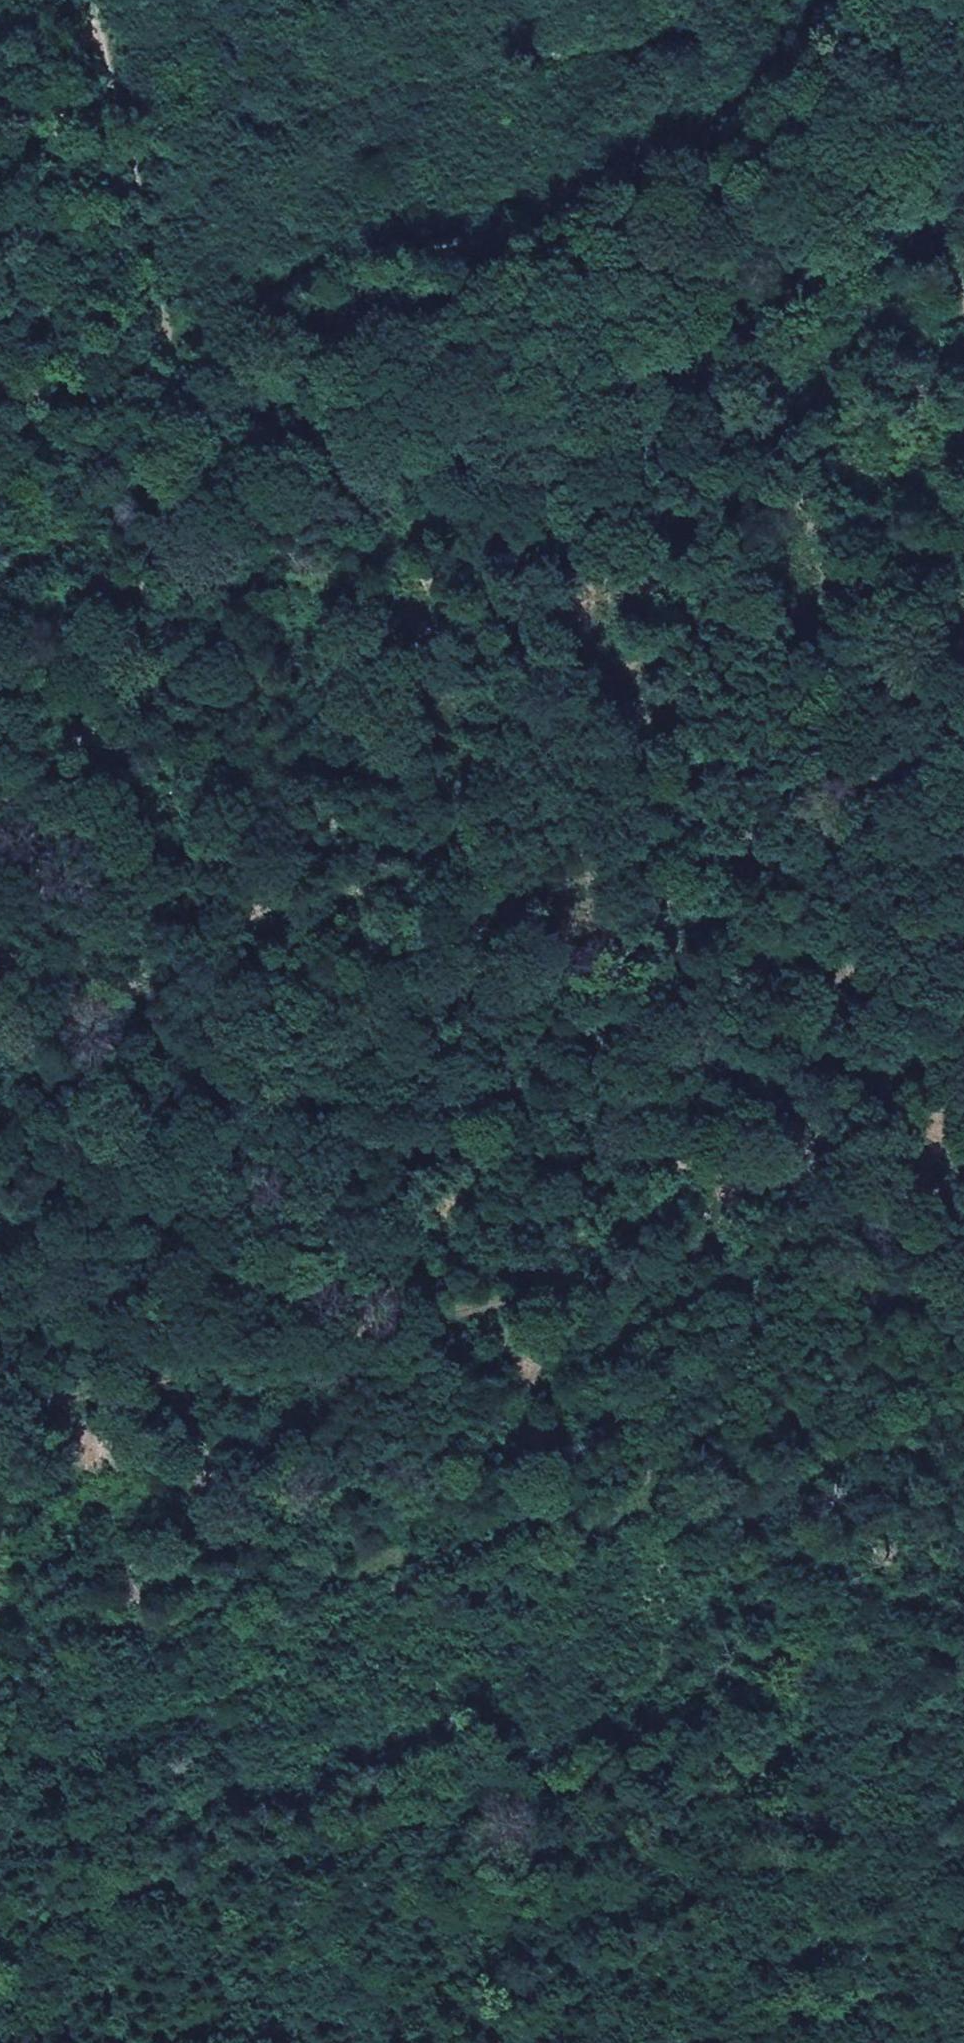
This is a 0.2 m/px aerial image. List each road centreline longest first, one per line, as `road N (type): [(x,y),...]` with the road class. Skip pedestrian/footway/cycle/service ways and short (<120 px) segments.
road 1 (track): [(103,0),(189,323),(119,686),(0,1009)]
road 2 (track): [(0,1413),(963,1188)]

